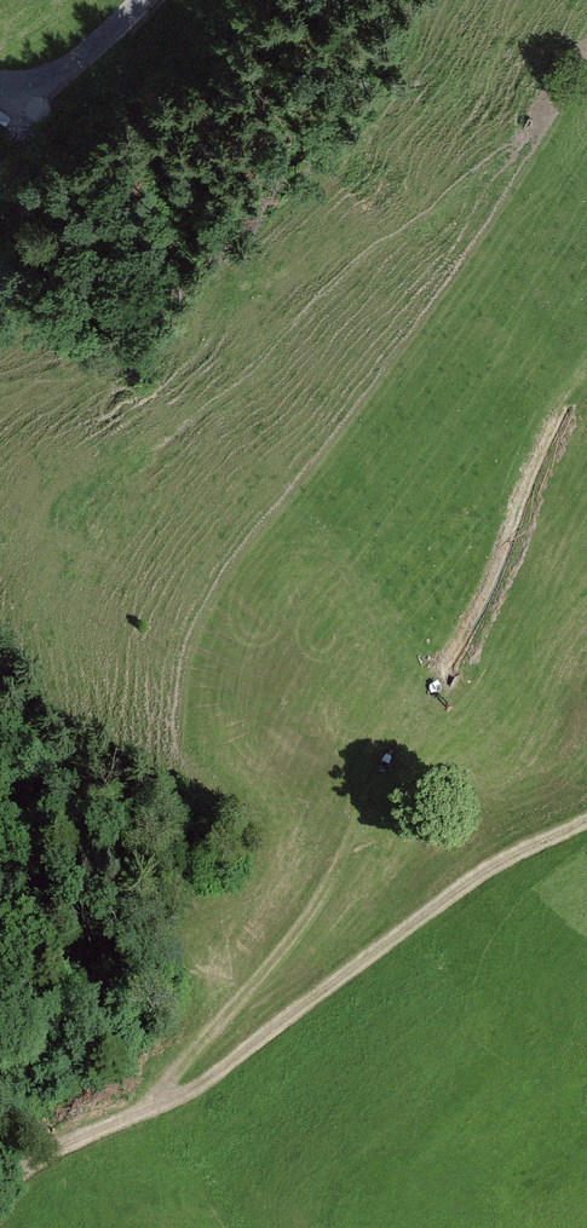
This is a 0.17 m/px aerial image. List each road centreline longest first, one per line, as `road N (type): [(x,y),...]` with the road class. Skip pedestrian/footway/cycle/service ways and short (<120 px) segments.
road 1 (track): [(586,822),(506,859),(205,1082),(138,1115),(386,832),(559,405),(586,370)]
road 2 (track): [(138,1115),(24,1174),(0,1206)]
road 3 (unclassified): [(140,0),(59,70),(0,86)]

